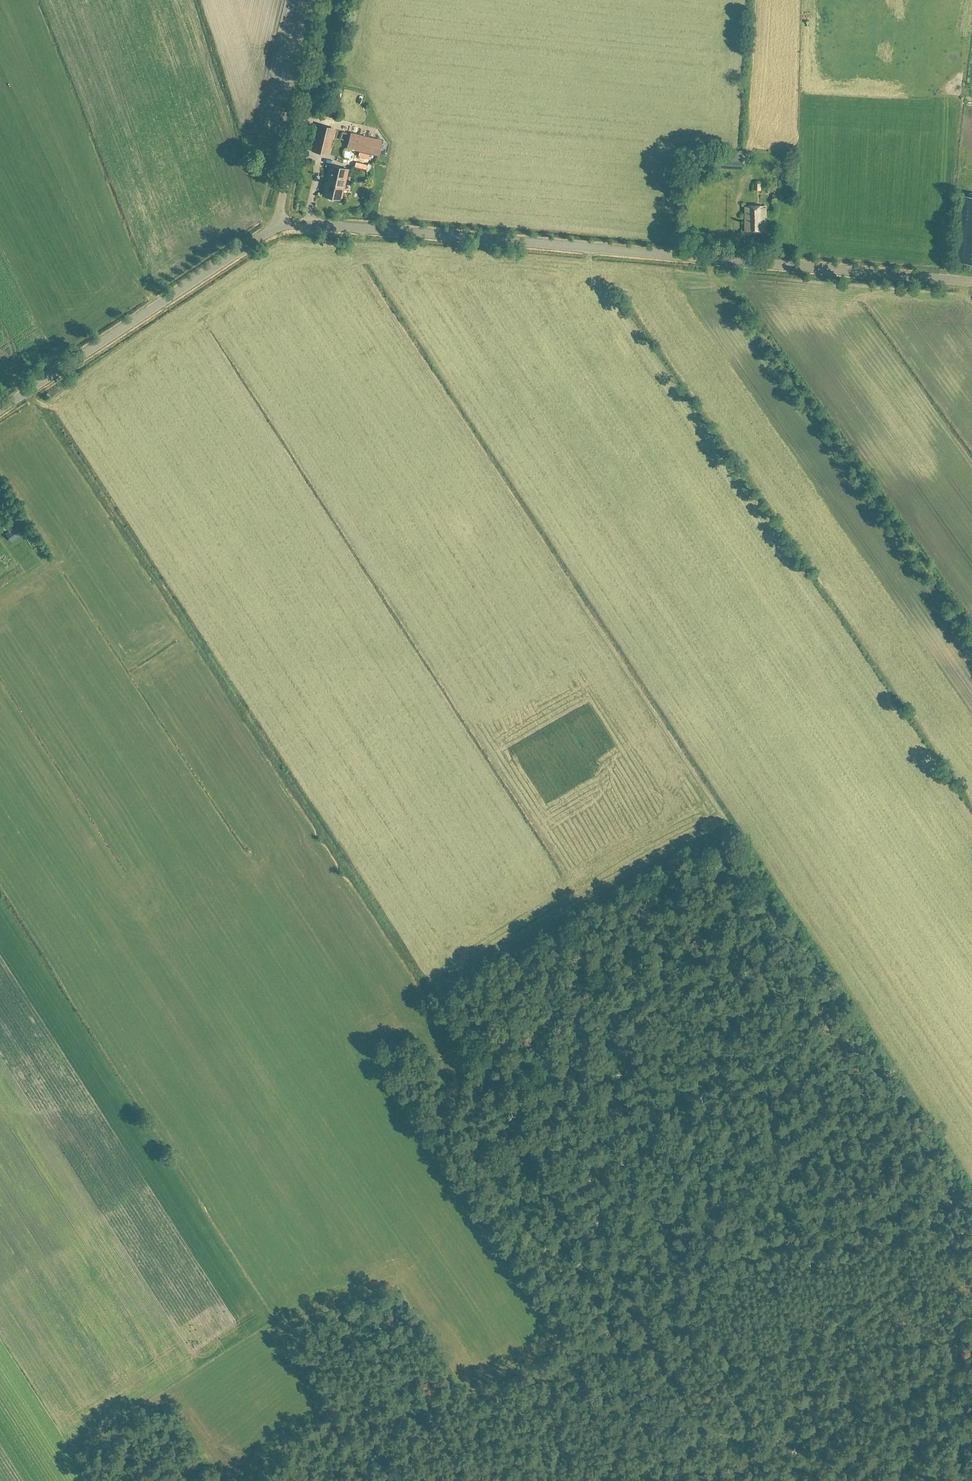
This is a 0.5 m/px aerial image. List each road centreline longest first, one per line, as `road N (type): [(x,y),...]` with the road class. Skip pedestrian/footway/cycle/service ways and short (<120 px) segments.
road 1 (unclassified): [(971,283),(274,226)]
road 2 (track): [(711,259),(971,630)]
road 3 (unclassified): [(0,408),(274,226)]
road 4 (unclassified): [(274,226),(320,0)]

